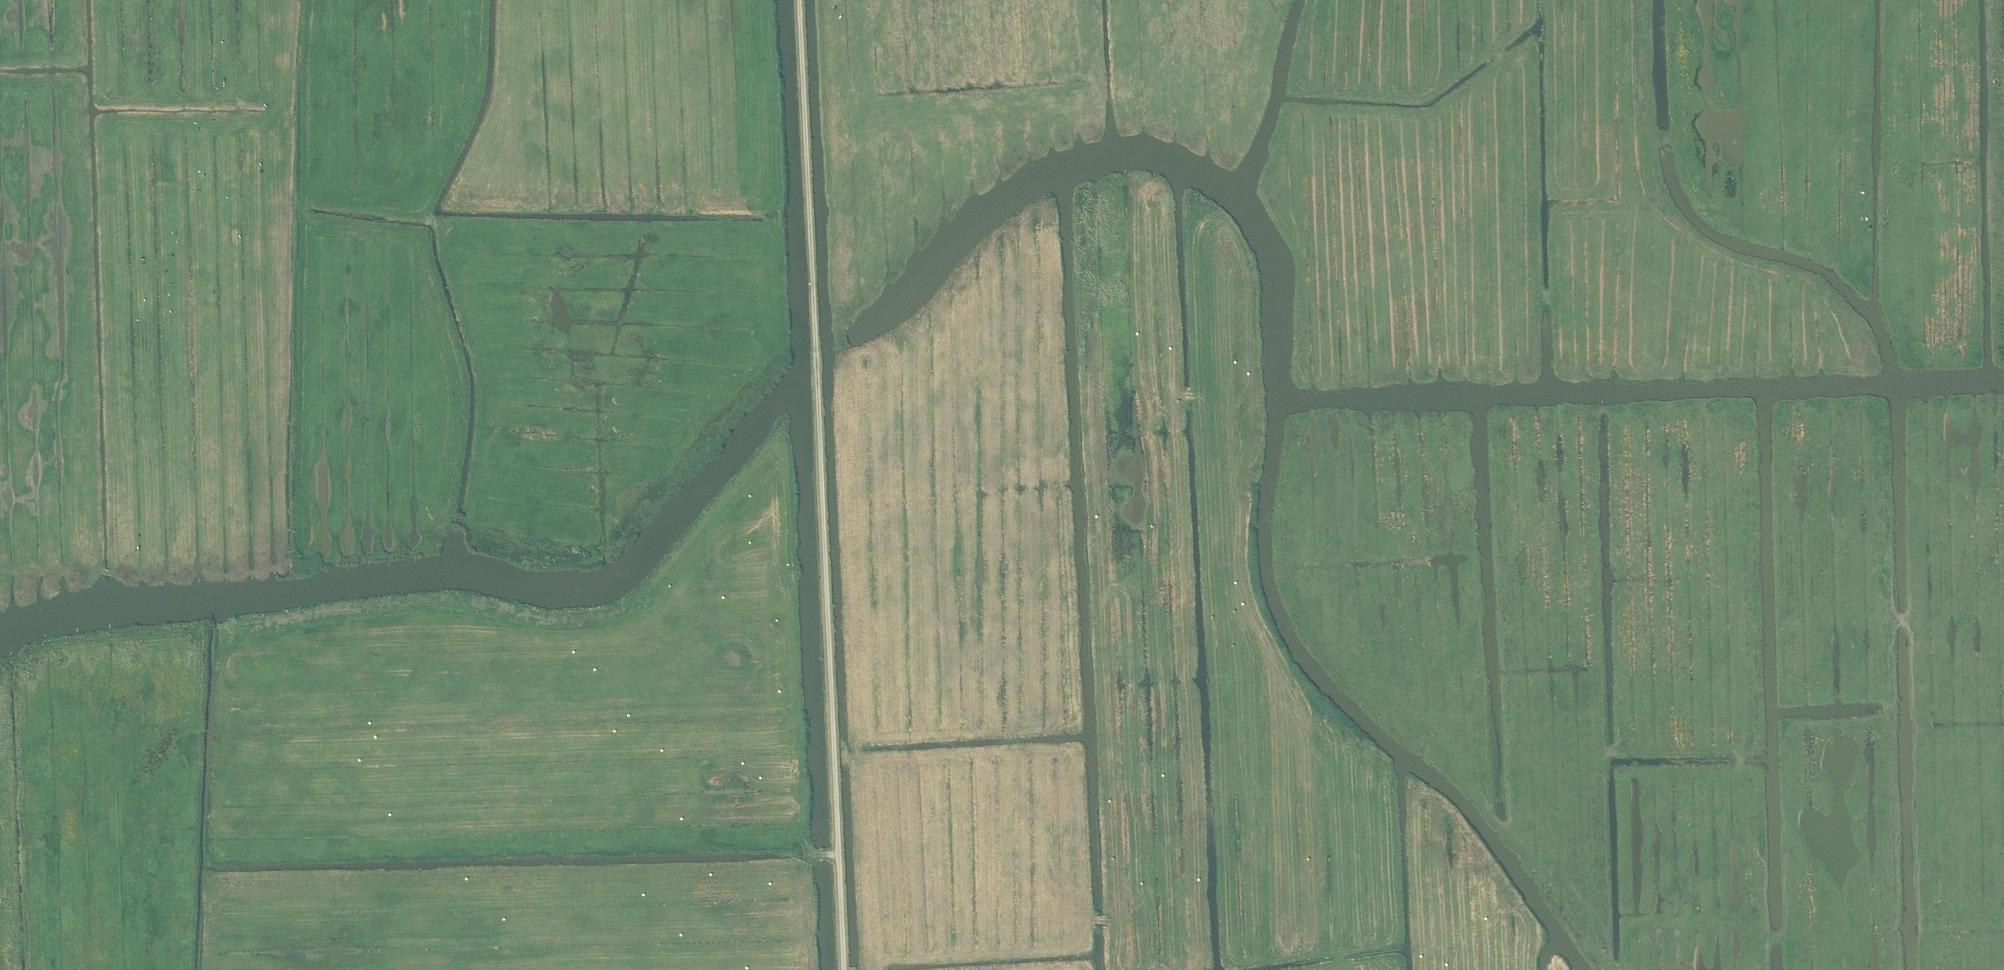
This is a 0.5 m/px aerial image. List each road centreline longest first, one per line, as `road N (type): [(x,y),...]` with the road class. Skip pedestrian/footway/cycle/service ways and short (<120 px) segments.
road 1 (track): [(844,969),(799,0)]

